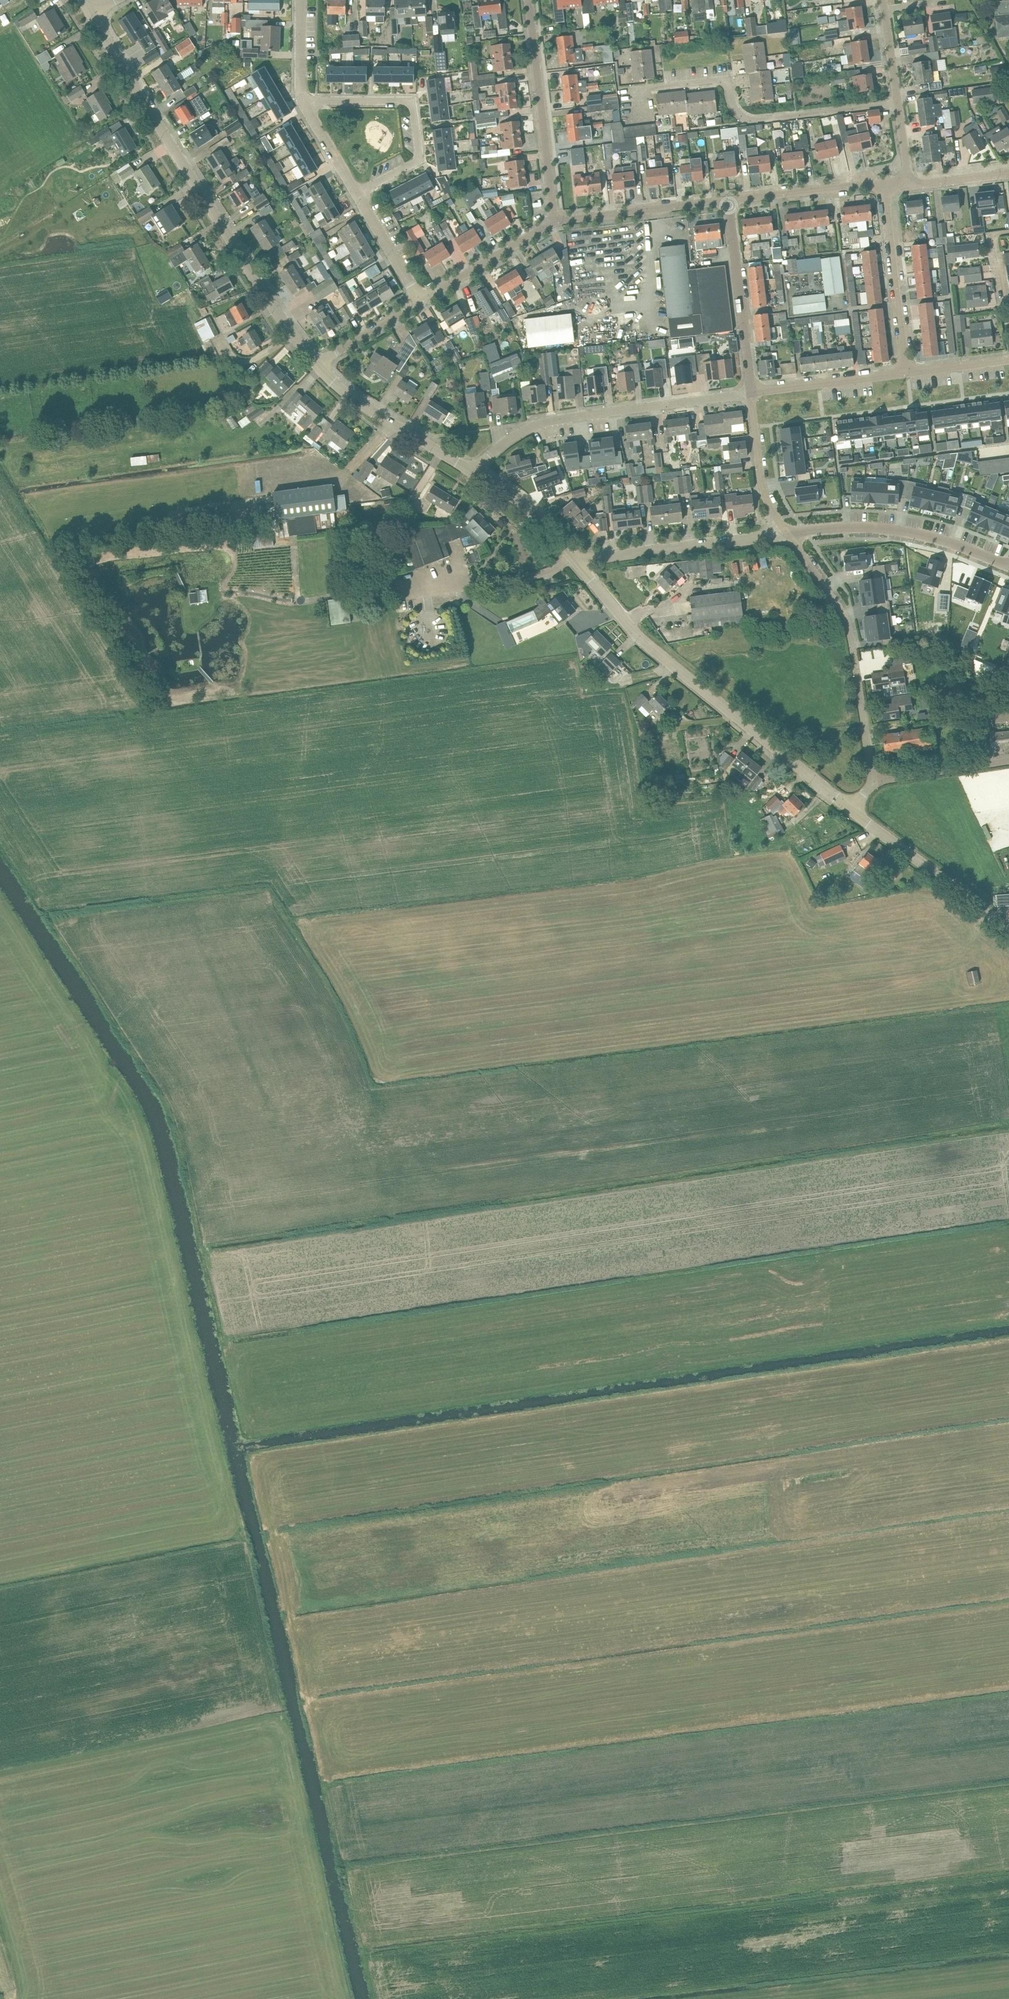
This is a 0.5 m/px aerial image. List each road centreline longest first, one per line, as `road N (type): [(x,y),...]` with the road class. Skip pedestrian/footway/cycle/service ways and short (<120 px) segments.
road 1 (residential): [(316,364),(168,142),(93,12)]
road 2 (residential): [(852,810),(664,659),(579,565)]
road 3 (residential): [(898,103),(747,119),(732,105),(727,82),(716,80),(641,88),(645,123)]
road 4 (residential): [(474,472),(513,436),(549,420),(750,392)]
road 5 (residential): [(305,106),(404,100),(413,108),(418,158),(357,194)]
road 6 (residential): [(1008,567),(890,529),(789,535)]
road 7 (residential): [(555,221),(529,0)]
road 8 (residential): [(579,565),(759,538),(780,524)]
road 9 (residential): [(1008,930),(852,810)]
road 10 (residential): [(750,392),(728,201)]
road 11 (residential): [(474,472),(358,402),(316,364)]
road 12 (residential): [(906,372),(883,184)]
road 13 (residential): [(555,221),(728,201)]
road 14 (residential): [(750,392),(906,372)]
road 15 (residential): [(420,301),(555,221)]
road 16 (residential): [(728,201),(883,184)]
road 17 (residential): [(579,565),(510,494),(474,472)]
road 18 (residential): [(1008,760),(873,781)]
road 19 (residential): [(780,524),(761,479),(750,392)]
road 20 (residential): [(852,649),(848,622),(789,535)]
road 21 (residential): [(420,301),(357,194)]
road 22 (residential): [(873,781),(854,660)]
road 23 (residential): [(316,364),(420,301)]

